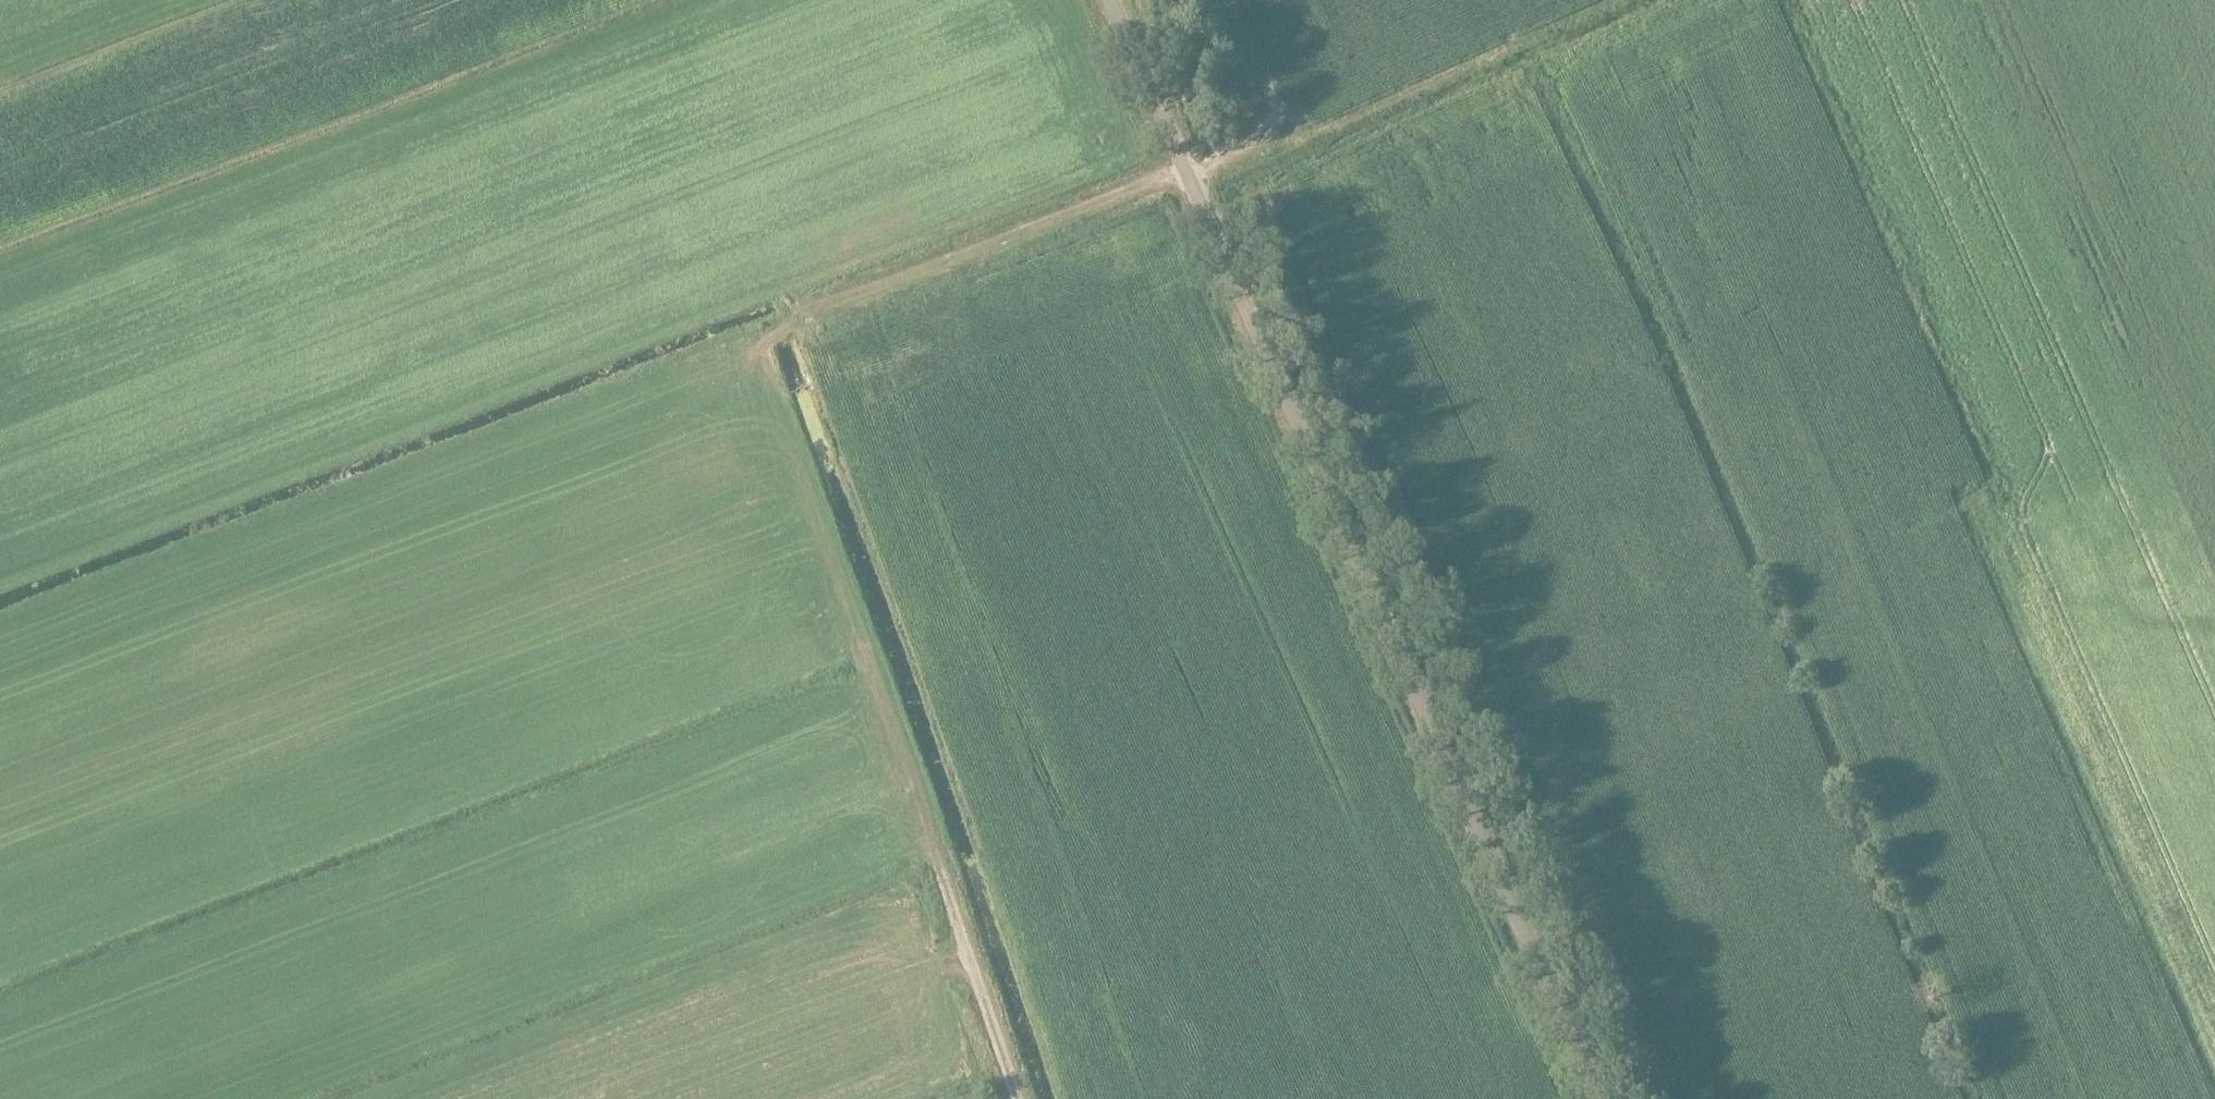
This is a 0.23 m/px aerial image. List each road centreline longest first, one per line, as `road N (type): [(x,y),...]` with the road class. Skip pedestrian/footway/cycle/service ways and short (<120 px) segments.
road 1 (unclassified): [(1601,1098),(1110,0)]
road 2 (track): [(767,338),(1185,167)]
road 3 (track): [(1016,1098),(934,859)]

